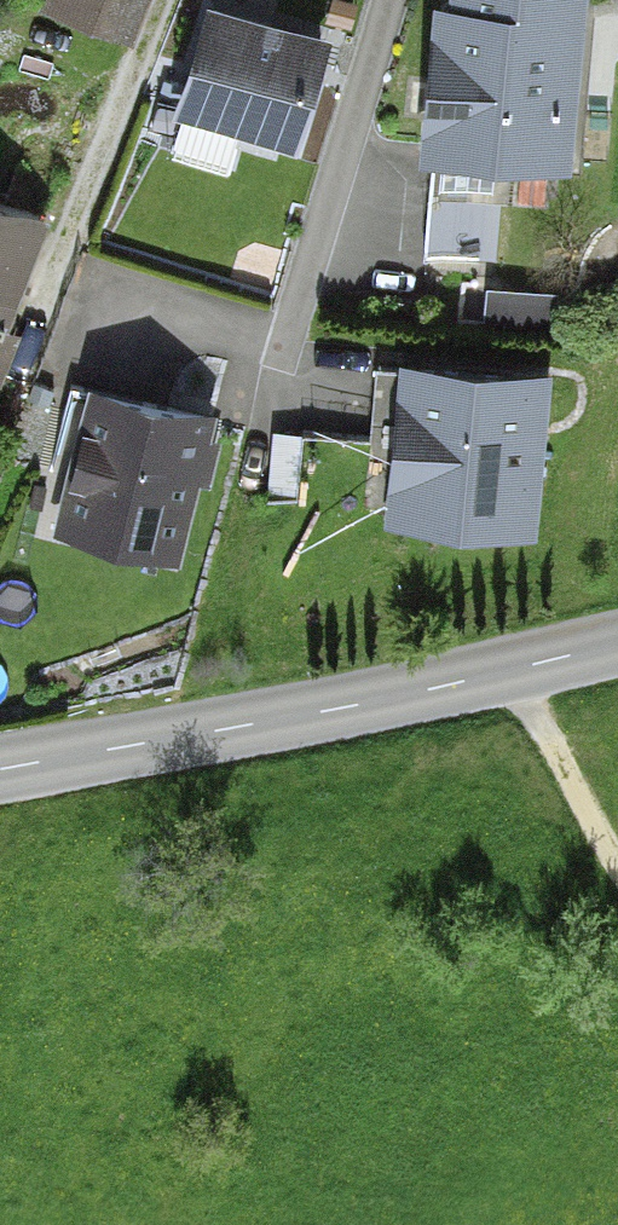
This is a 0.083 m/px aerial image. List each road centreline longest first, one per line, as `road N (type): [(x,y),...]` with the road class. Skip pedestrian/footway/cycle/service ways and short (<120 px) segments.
road 1 (tertiary): [(0,770),(296,720),(617,648)]
road 2 (residential): [(391,0),(290,359)]
road 3 (track): [(617,866),(509,674)]

